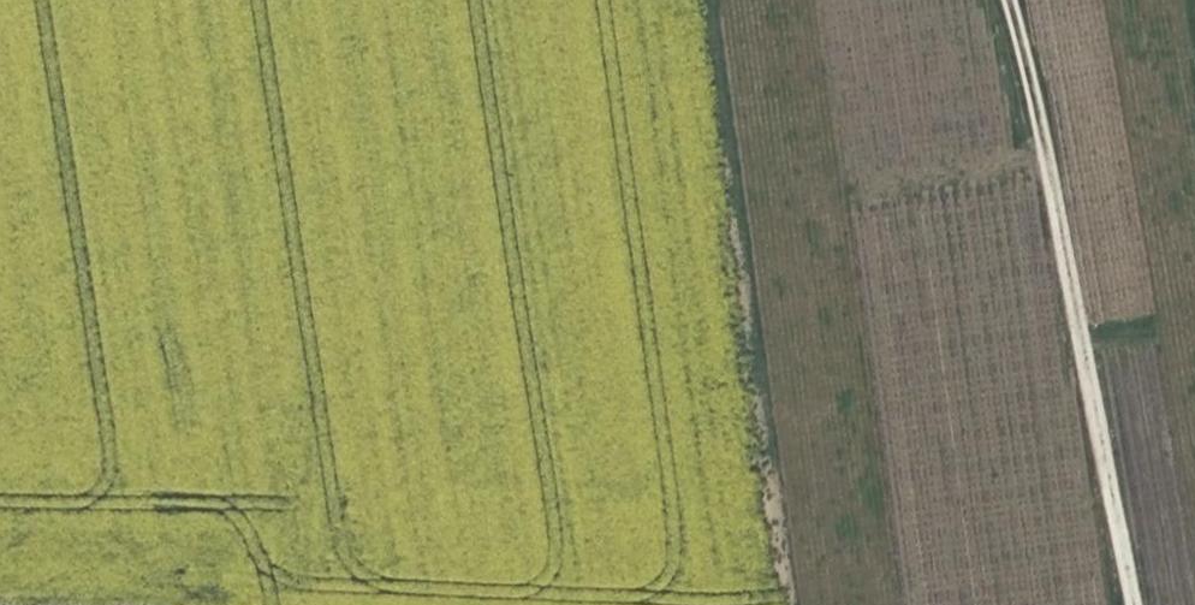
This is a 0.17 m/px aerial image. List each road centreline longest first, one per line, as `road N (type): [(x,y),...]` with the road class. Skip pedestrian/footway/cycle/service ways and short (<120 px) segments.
road 1 (track): [(1014,0),(1133,604)]

